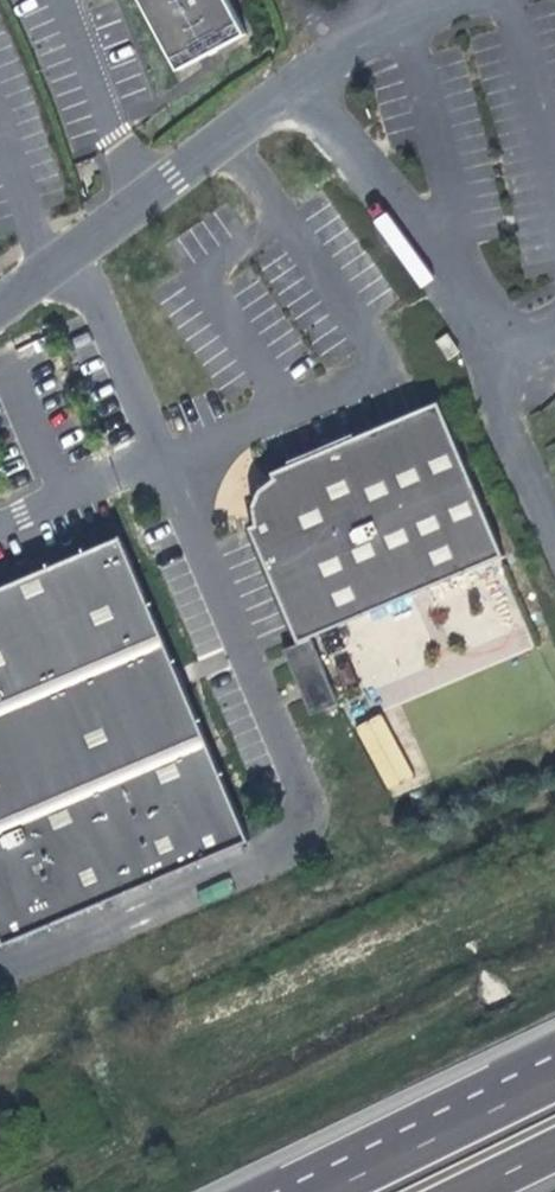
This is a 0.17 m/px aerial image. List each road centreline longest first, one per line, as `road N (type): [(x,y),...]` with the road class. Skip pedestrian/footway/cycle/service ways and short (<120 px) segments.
road 1 (unclassified): [(333,34),(0,286)]
road 2 (motorway): [(554,1072),(312,1191)]

